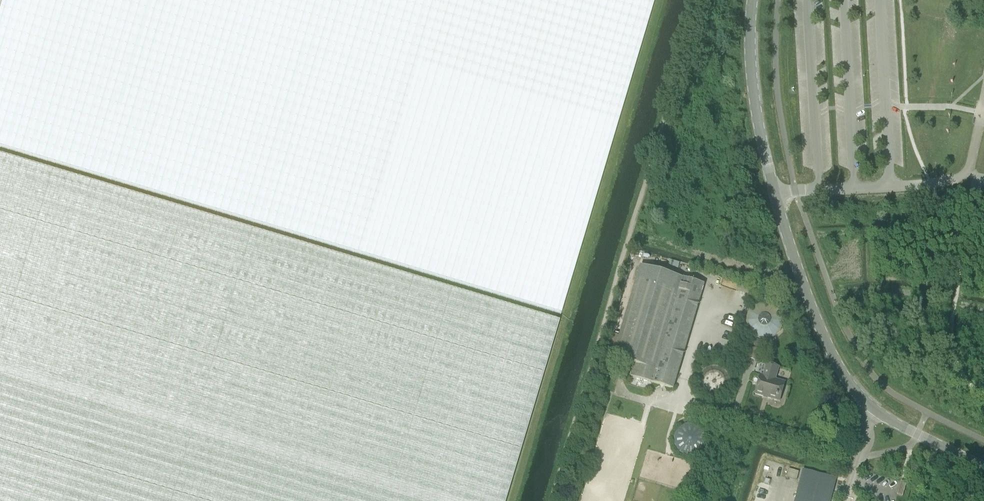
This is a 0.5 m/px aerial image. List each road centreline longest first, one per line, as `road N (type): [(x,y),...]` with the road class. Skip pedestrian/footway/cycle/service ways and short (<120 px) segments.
road 1 (tertiary): [(983,466),(872,408),(832,356),(768,159),(752,78),(752,0)]

